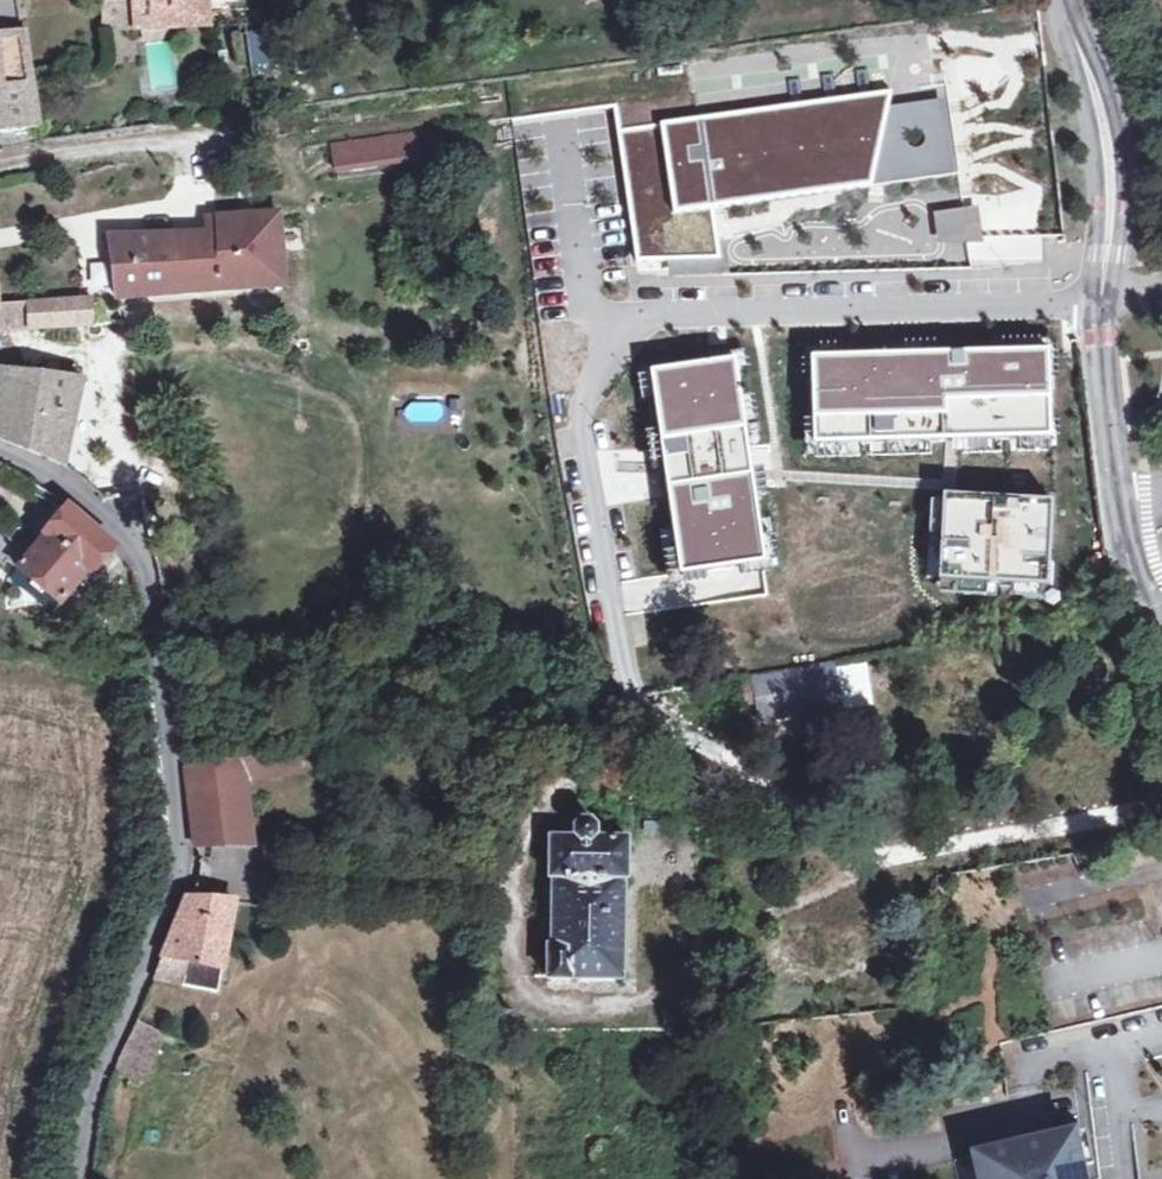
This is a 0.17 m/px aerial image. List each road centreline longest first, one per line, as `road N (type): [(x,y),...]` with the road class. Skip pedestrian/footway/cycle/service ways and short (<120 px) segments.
road 1 (residential): [(0,451),(83,491),(140,544),(165,690),(181,858),(82,1098),(73,1178)]
road 2 (secondary): [(1062,0),(1092,84),(1110,179),(1097,336),(1117,506)]
road 3 (secondary): [(1117,506),(1127,559),(1161,639)]

